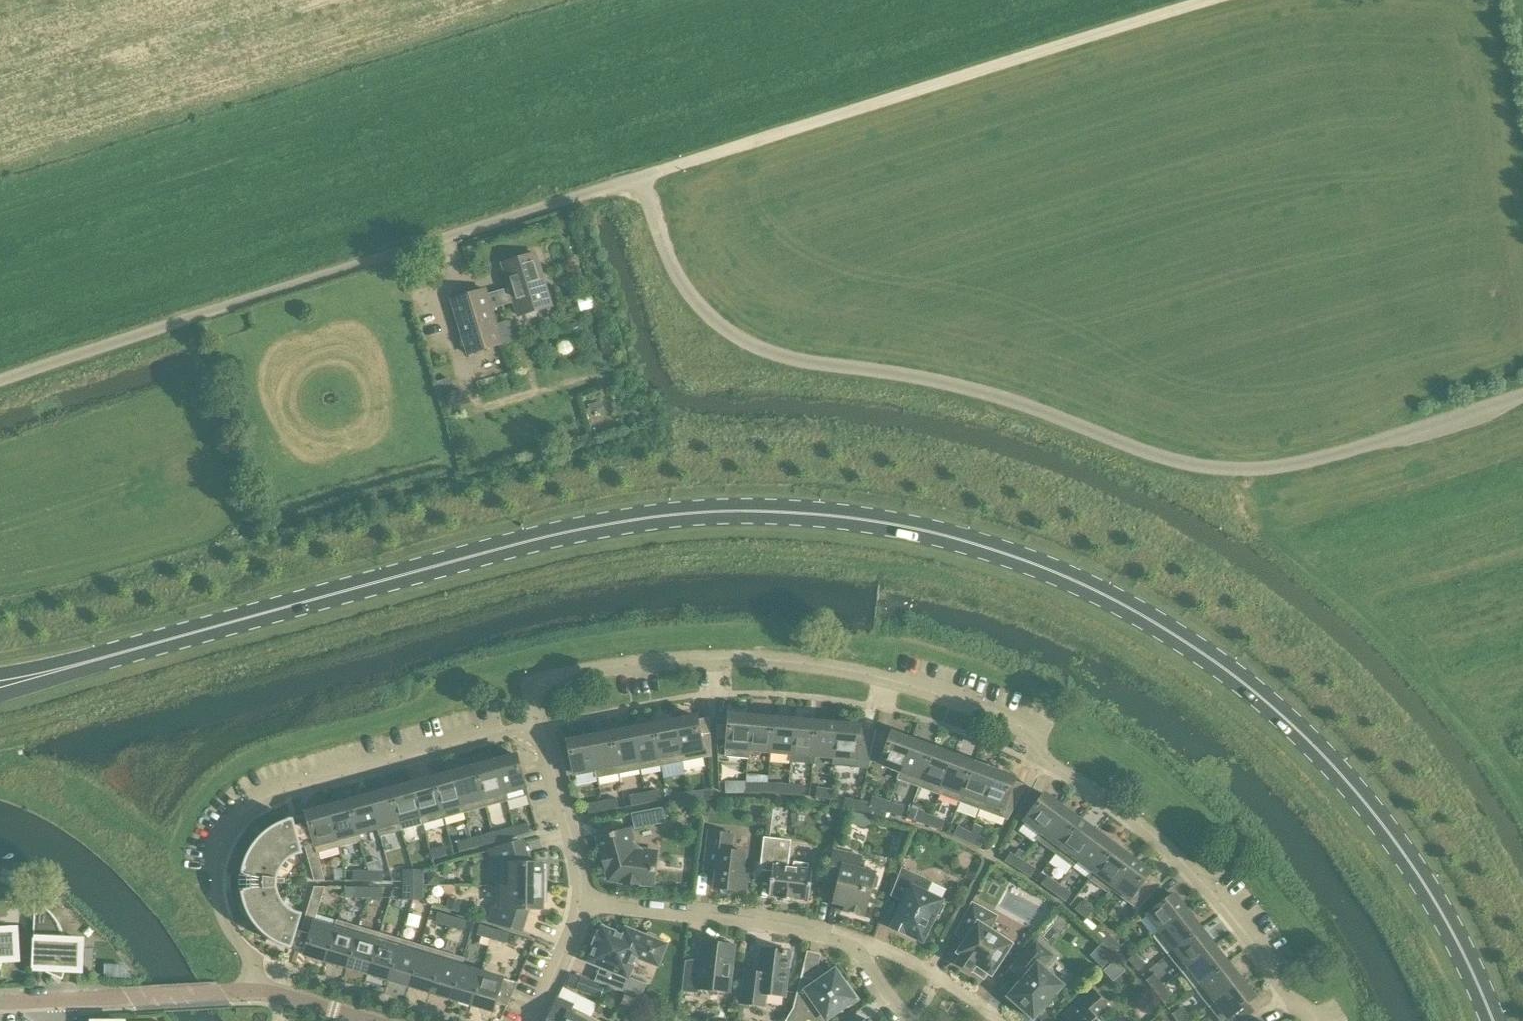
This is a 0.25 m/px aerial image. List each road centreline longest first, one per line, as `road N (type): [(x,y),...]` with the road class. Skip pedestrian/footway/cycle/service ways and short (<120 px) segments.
road 1 (secondary): [(1495,1020),(1415,868),(1323,753),(1243,681),(1139,612),(1063,577),(902,528),(823,515),(653,519),(528,541),(0,684)]
road 2 (unclassified): [(638,177),(678,278),(731,334),(806,362),(950,382),(1154,457),(1245,470),(1324,459),(1522,396)]
road 3 (residential): [(539,722),(539,687),(552,675),(711,658),(831,666),(917,686),(1010,720),(1041,757),(1161,842),(1220,900),(1313,1020)]
road 4 (unclassified): [(638,177),(0,382)]
road 5 (track): [(1209,0),(638,177)]
road 6 (residential): [(262,992),(213,893),(214,859),(251,805),(279,791),(539,722)]
road 7 (residential): [(907,1020),(854,942),(816,929),(579,898)]
road 8 (residential): [(46,1002),(262,992)]
road 9 (residential): [(579,898),(539,722)]
road 10 (residential): [(533,1020),(579,898)]

